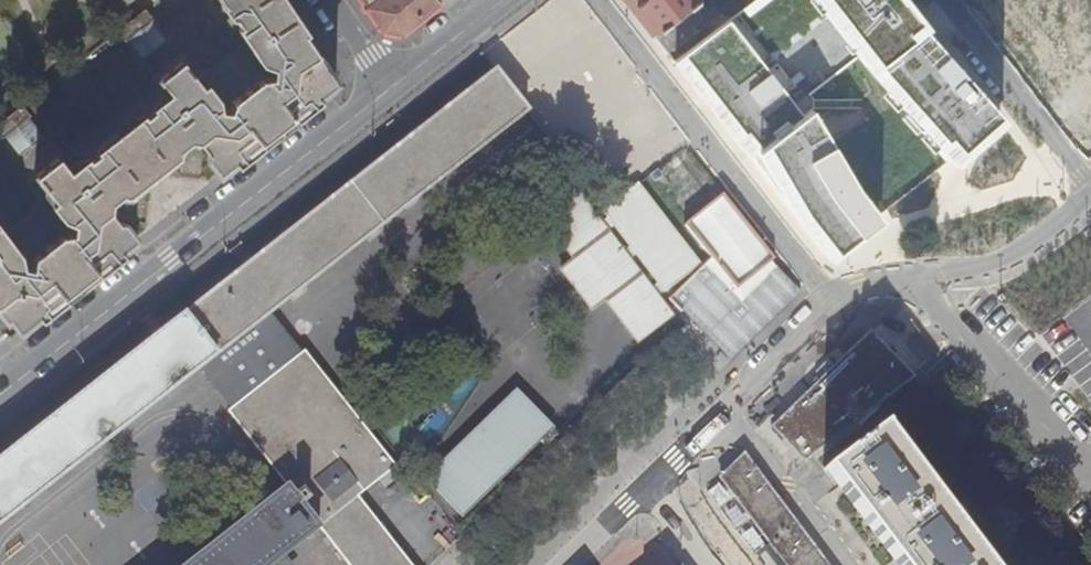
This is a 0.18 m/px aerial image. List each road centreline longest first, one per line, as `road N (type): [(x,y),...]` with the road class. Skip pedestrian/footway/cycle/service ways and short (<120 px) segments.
road 1 (residential): [(0,396),(388,95)]
road 2 (residential): [(834,305),(595,0)]
road 3 (residential): [(656,484),(834,305)]
road 4 (residential): [(938,0),(1090,183)]
road 5 (residential): [(1090,198),(1015,254),(922,275)]
road 6 (residential): [(388,95),(503,0)]
road 7 (residential): [(564,564),(656,484)]

